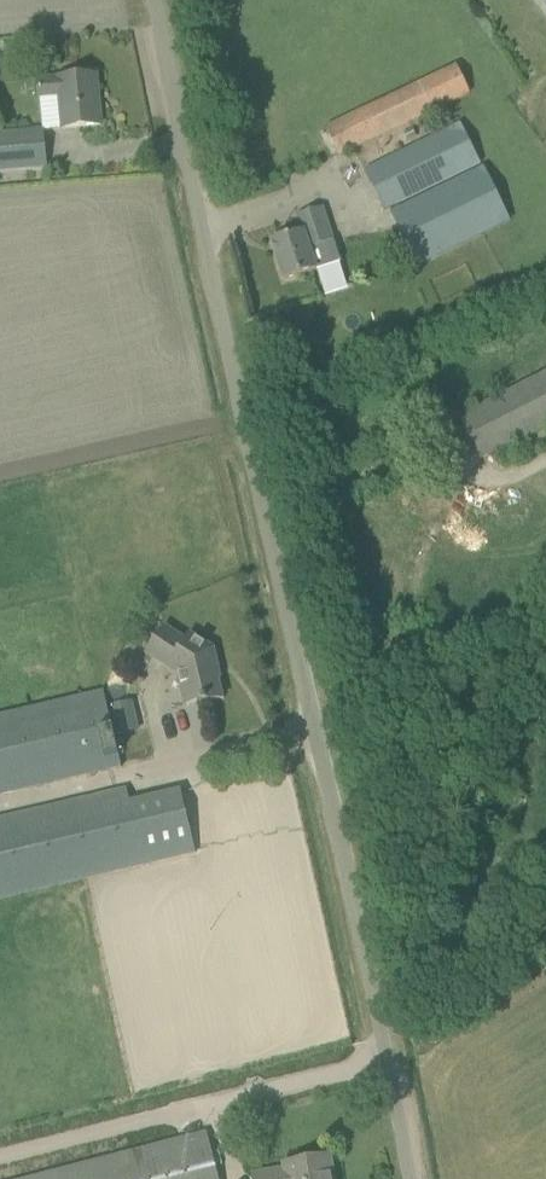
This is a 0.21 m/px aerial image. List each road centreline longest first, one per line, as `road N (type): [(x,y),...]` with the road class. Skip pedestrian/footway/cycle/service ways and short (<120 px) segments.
road 1 (unclassified): [(411,1178),(165,0)]

